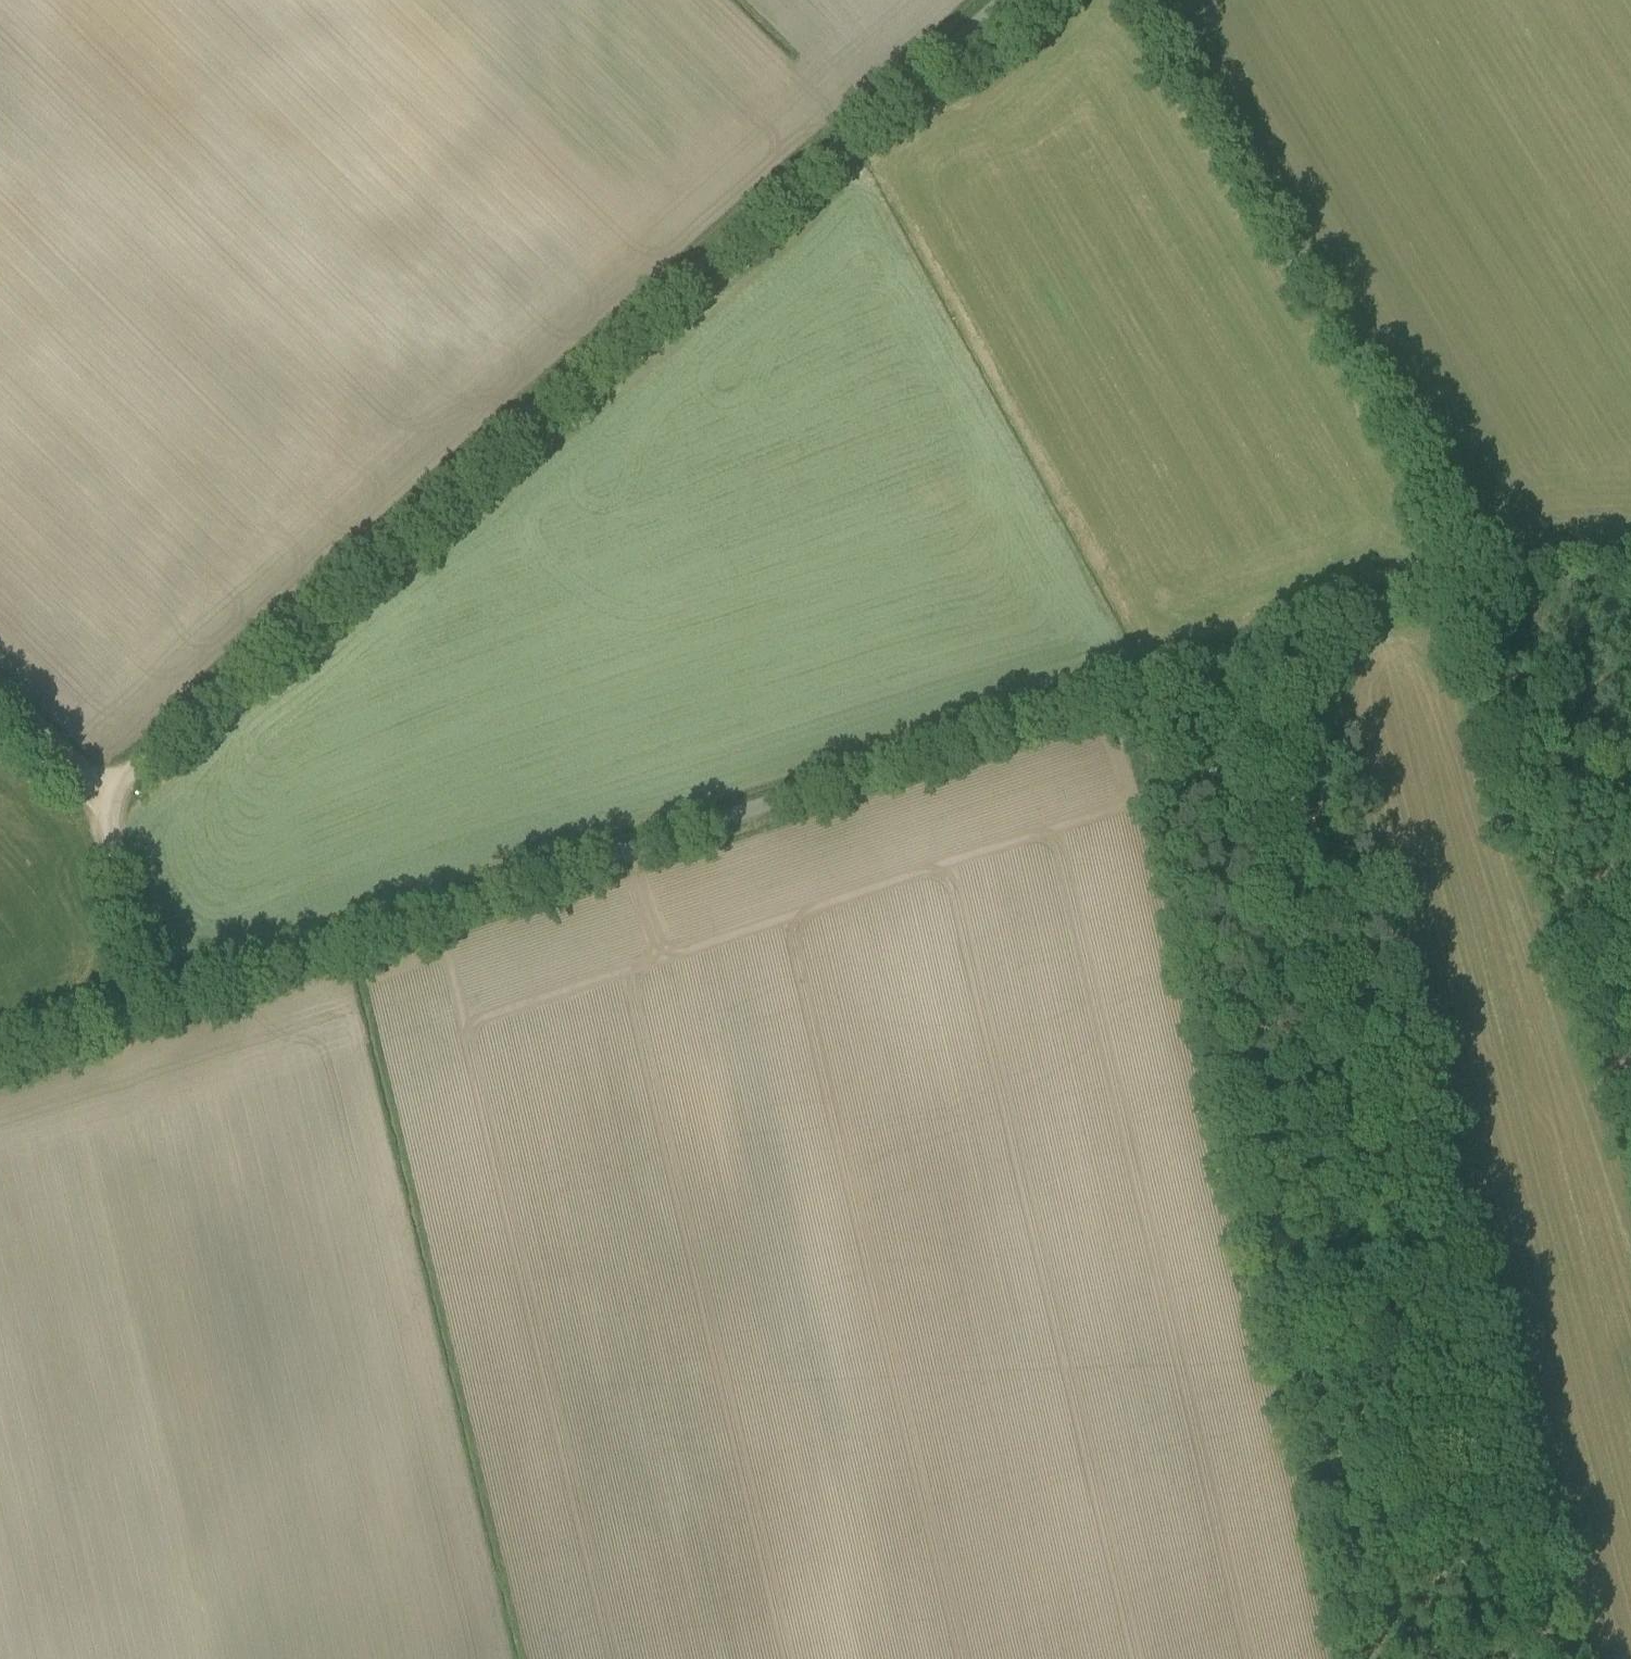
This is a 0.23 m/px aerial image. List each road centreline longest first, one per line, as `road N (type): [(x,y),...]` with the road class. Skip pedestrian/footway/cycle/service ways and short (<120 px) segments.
road 1 (unclassified): [(162,975),(1453,562),(1630,551)]
road 2 (unclassified): [(162,975),(102,793),(108,773),(996,0)]
road 3 (unclassified): [(0,1030),(162,975)]
road 4 (track): [(0,691),(102,793)]

